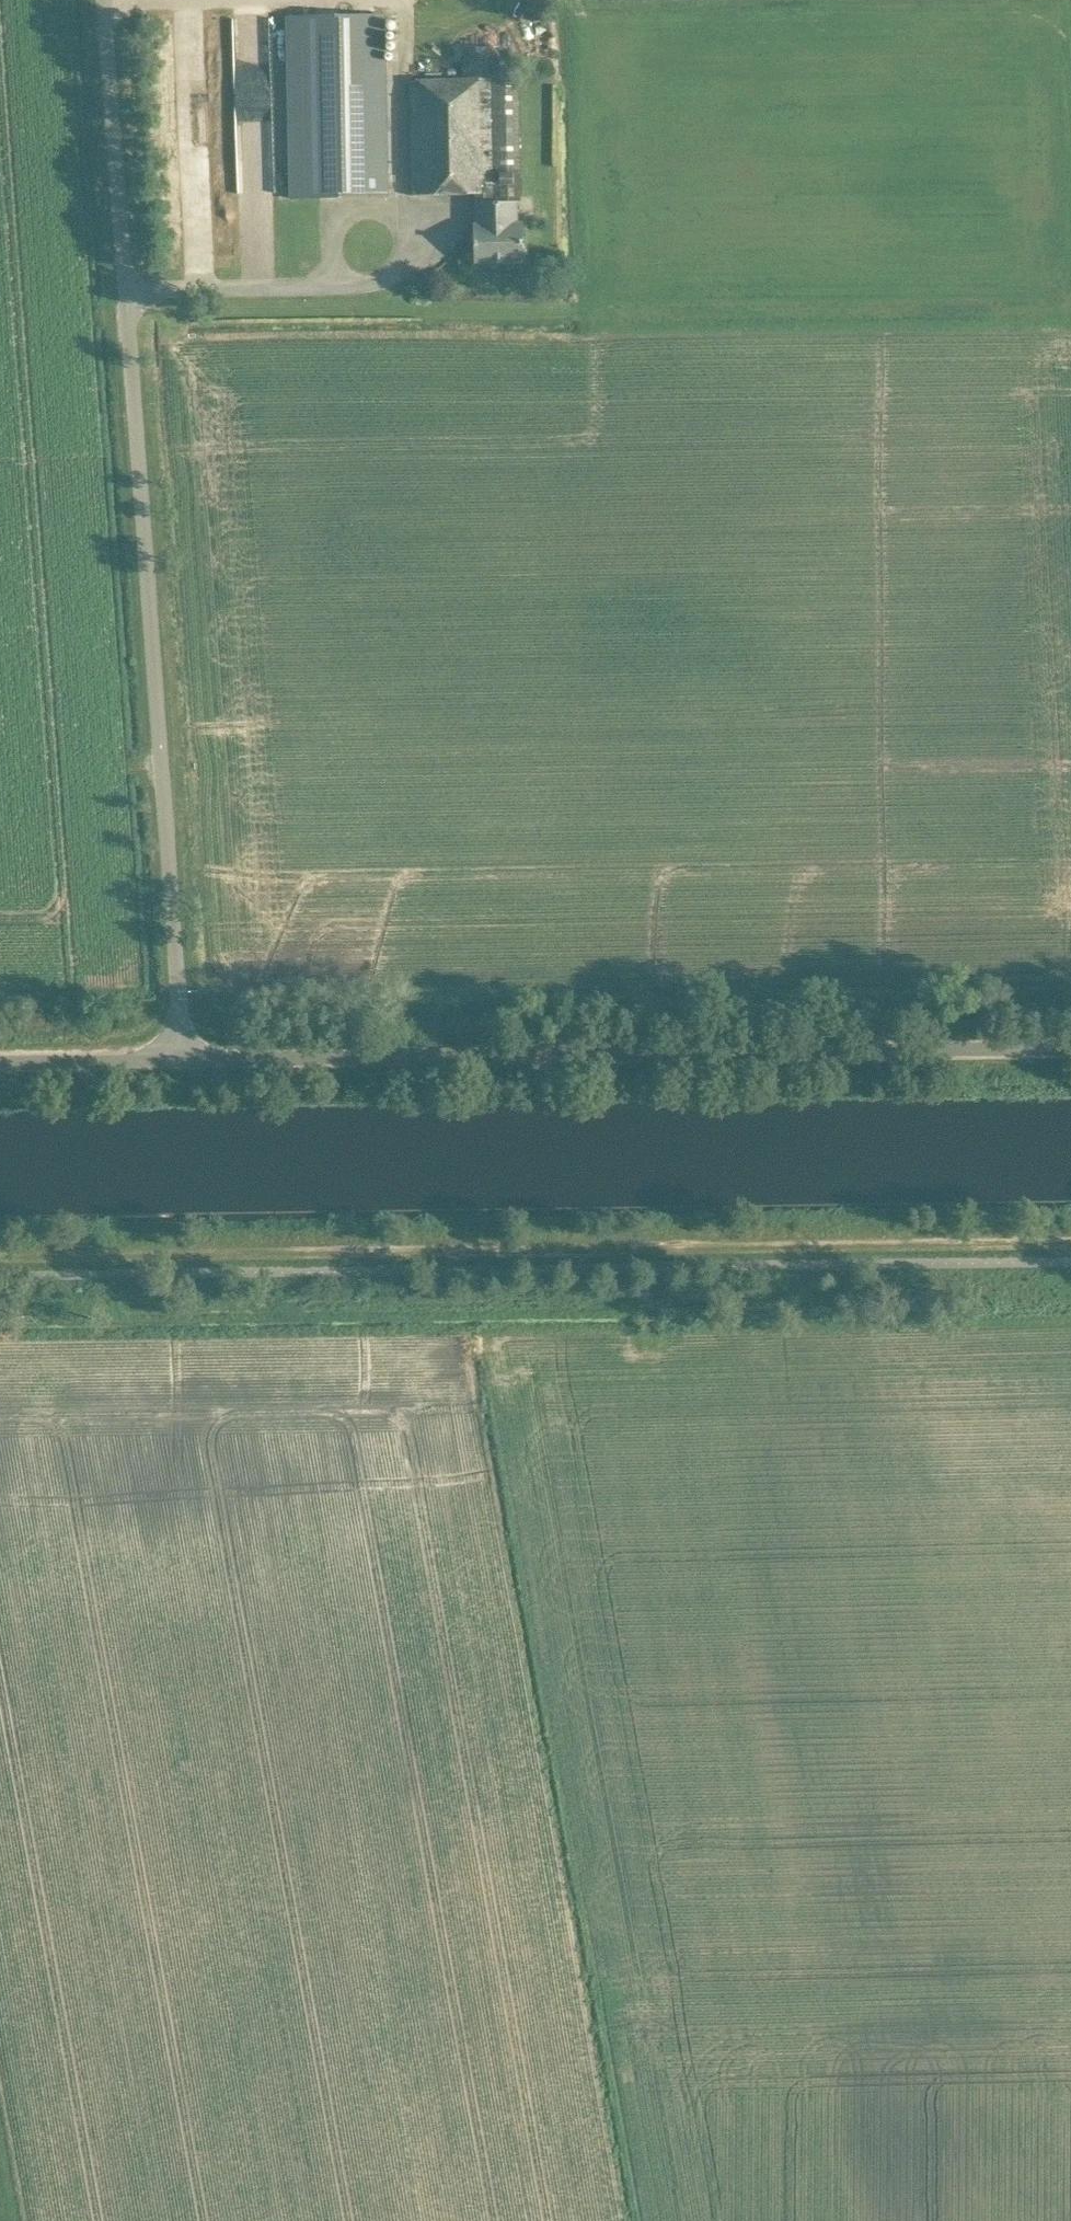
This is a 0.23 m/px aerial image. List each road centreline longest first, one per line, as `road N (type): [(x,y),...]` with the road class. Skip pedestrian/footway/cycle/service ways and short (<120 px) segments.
road 1 (track): [(1070,1232),(0,1249)]
road 2 (unclassified): [(190,1051),(106,270),(86,0)]
road 3 (unclassified): [(190,1051),(1070,1039)]
road 4 (unclassified): [(0,1053),(190,1051)]

